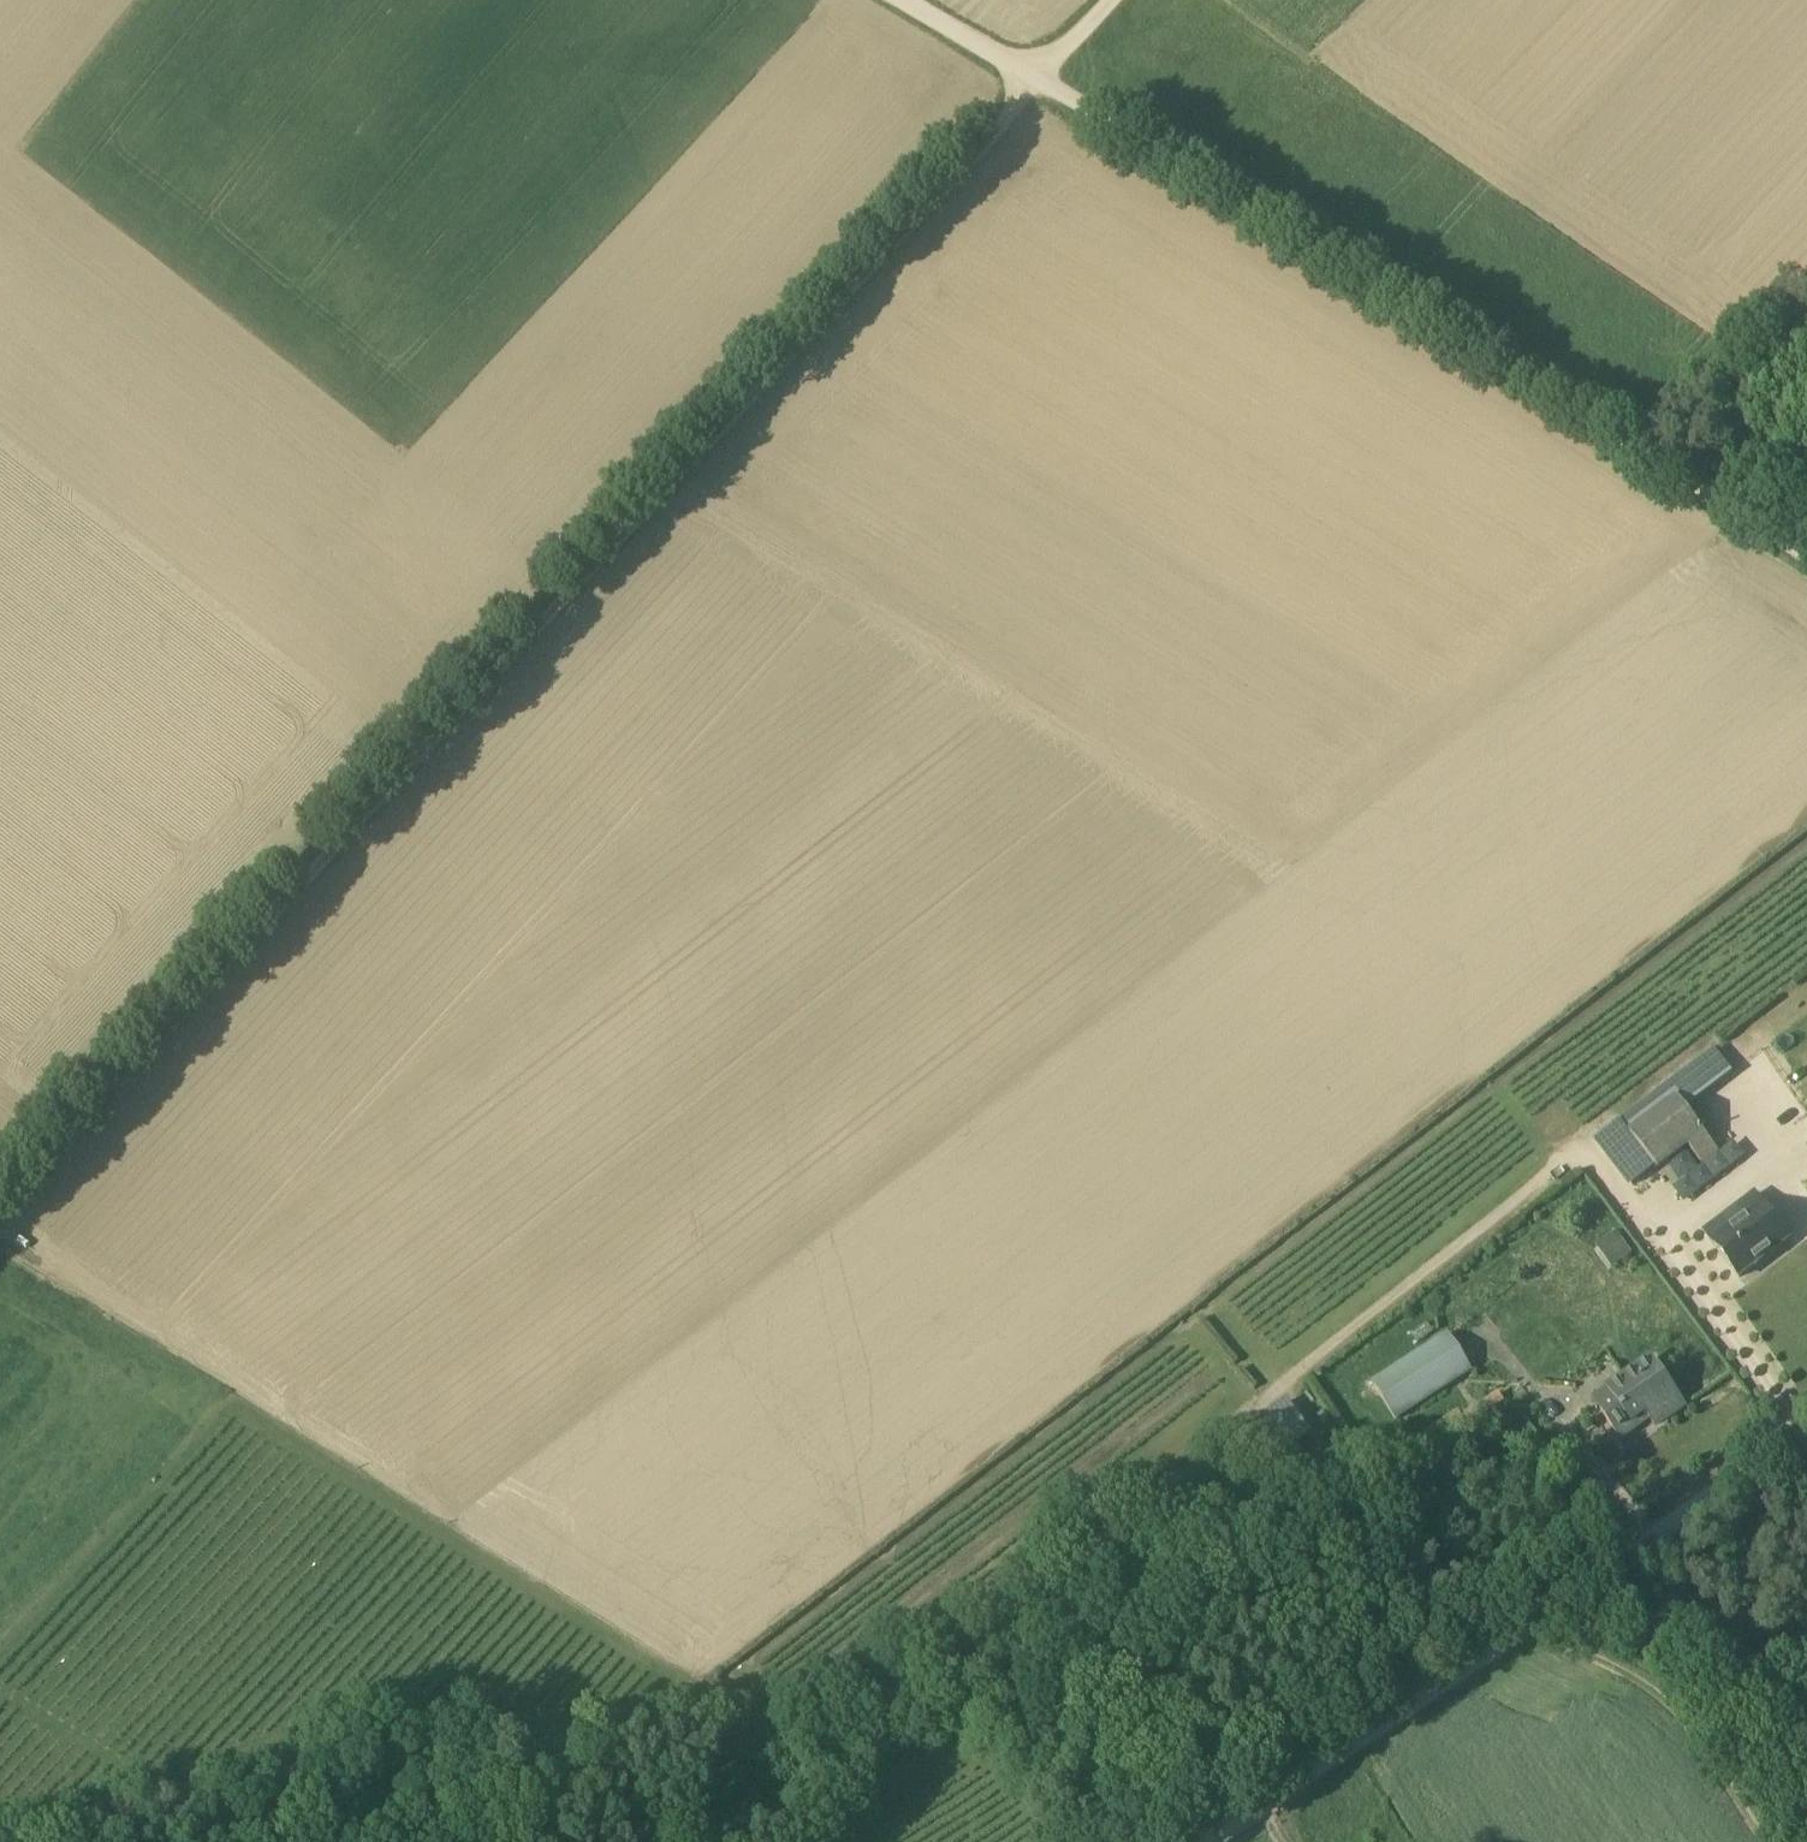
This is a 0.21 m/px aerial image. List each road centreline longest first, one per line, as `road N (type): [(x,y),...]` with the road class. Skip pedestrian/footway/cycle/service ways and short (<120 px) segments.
road 1 (track): [(1041,78),(0,1208)]
road 2 (track): [(914,0),(1806,555)]
road 3 (track): [(1184,1841),(1353,1742),(1806,1434)]

